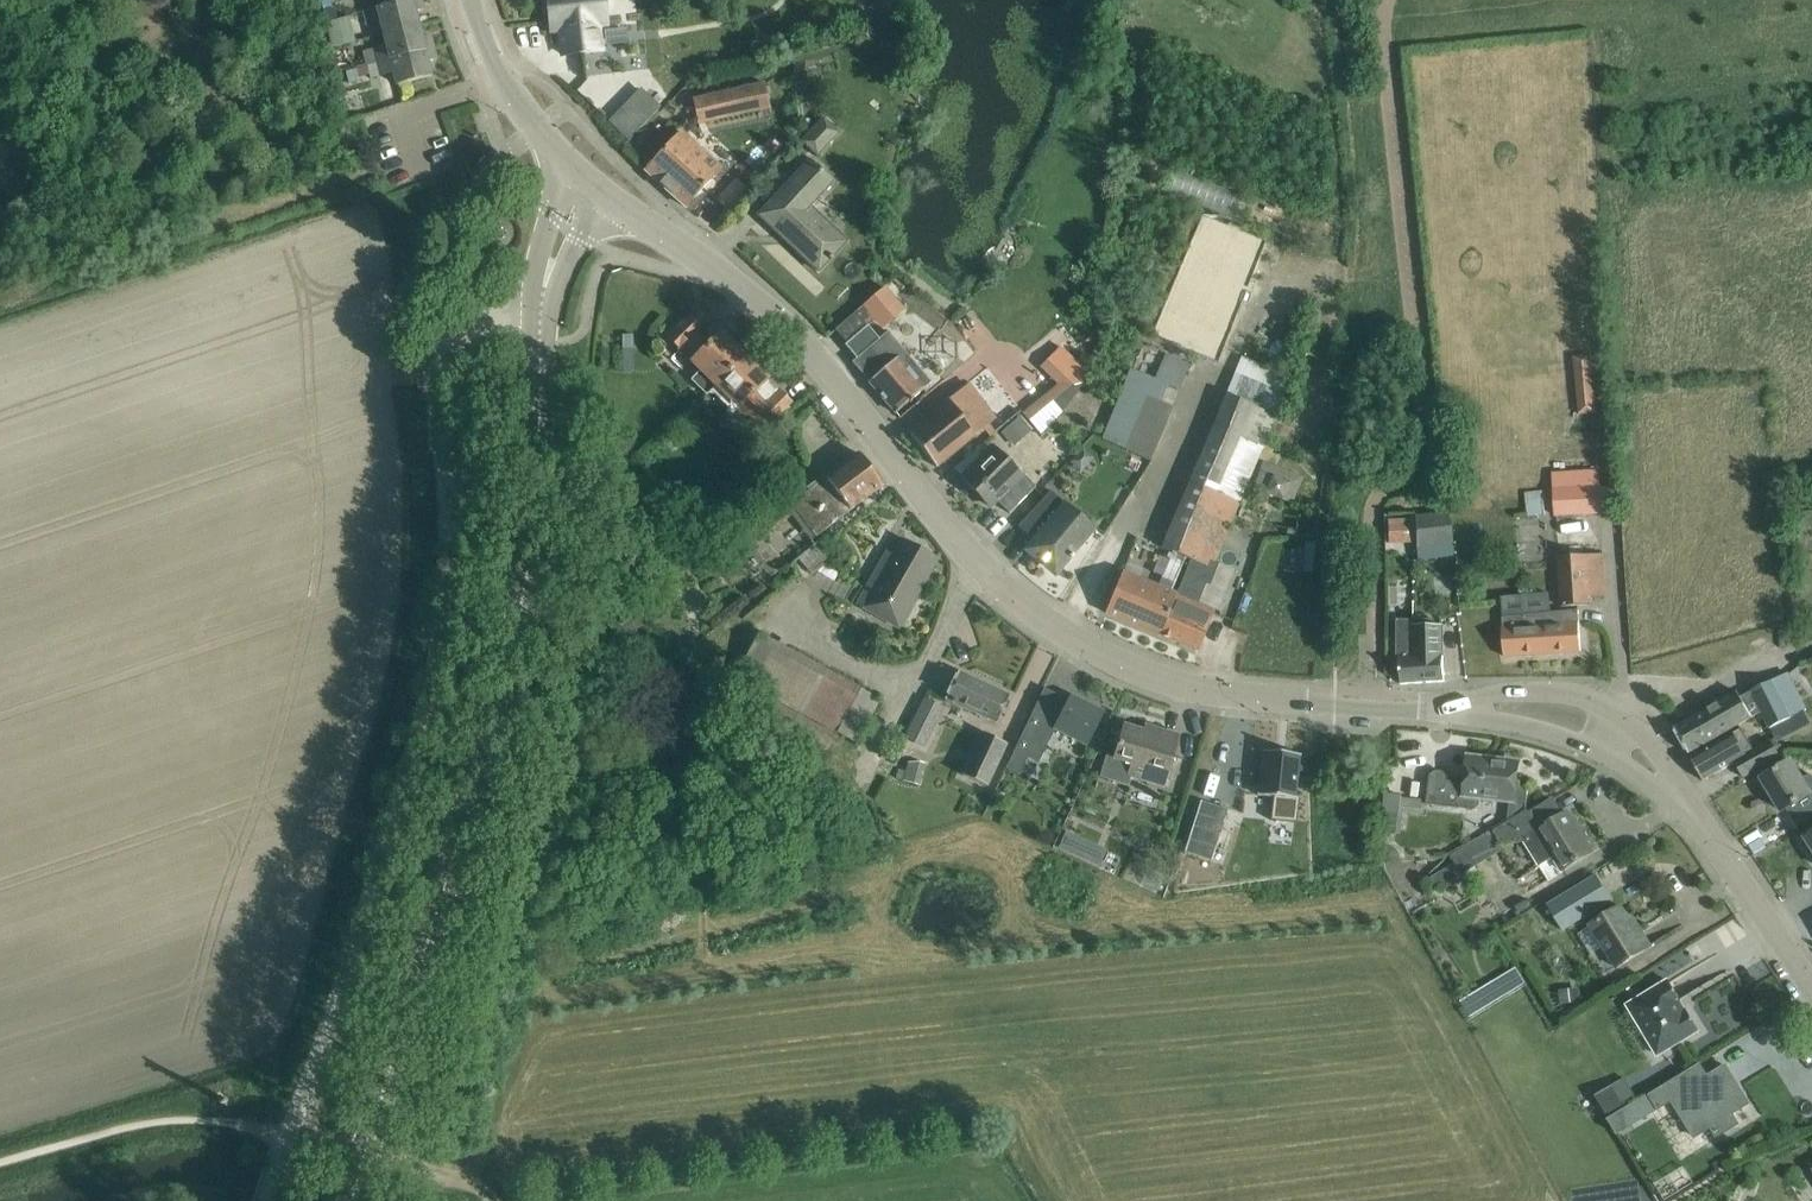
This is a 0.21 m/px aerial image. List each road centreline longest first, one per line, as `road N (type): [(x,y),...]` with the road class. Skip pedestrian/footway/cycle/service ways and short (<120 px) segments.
road 1 (tertiary): [(1448,707),(1247,698),(1186,687),(1062,633),(972,558),(798,337),(588,183)]
road 2 (unclassified): [(267,1200),(426,702),(446,560),(437,367),(465,338),(540,326)]
road 3 (tertiary): [(351,1200),(520,613),(540,451),(540,326)]
road 4 (track): [(288,1137),(310,1125),(432,1146),(466,1168),(490,1200)]
road 5 (tertiary): [(588,183),(536,131),(471,0)]
road 6 (tertiary): [(1811,988),(1704,827)]
road 7 (tertiary): [(1626,719),(1594,701),(1554,693),(1498,692),(1448,707)]
road 8 (tertiary): [(1448,707),(1604,756)]
road 9 (tertiary): [(540,326),(553,259),(588,183)]
road 10 (tertiary): [(1704,827),(1671,769),(1626,719)]
road 11 (tertiary): [(1604,756),(1704,827)]

